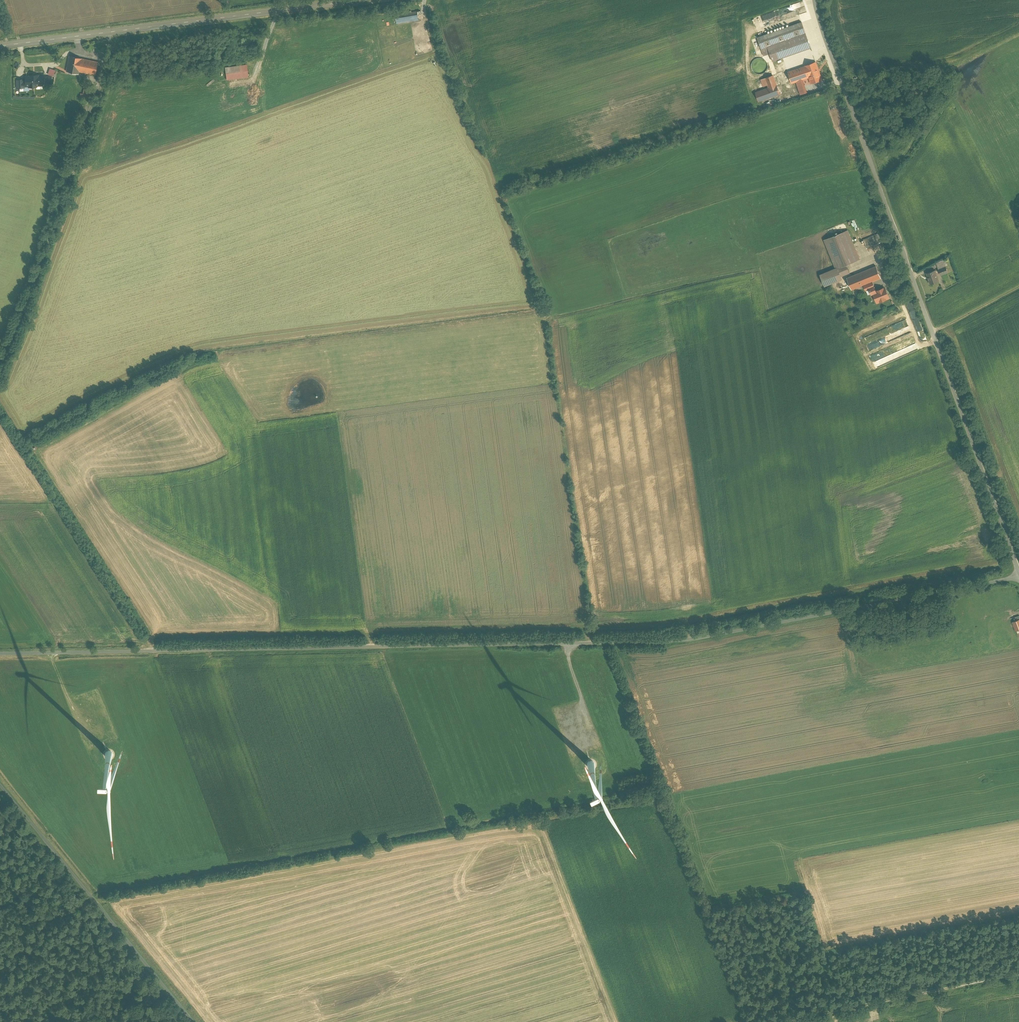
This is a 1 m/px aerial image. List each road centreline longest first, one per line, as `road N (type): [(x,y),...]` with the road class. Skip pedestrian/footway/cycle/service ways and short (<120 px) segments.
road 1 (unclassified): [(0,654),(668,642),(1018,576)]
road 2 (unclassified): [(814,0),(1018,573)]
road 3 (tertiary): [(360,0),(0,46)]
road 4 (track): [(8,351),(106,61),(93,54)]
road 5 (unclassified): [(194,1021),(0,785)]

